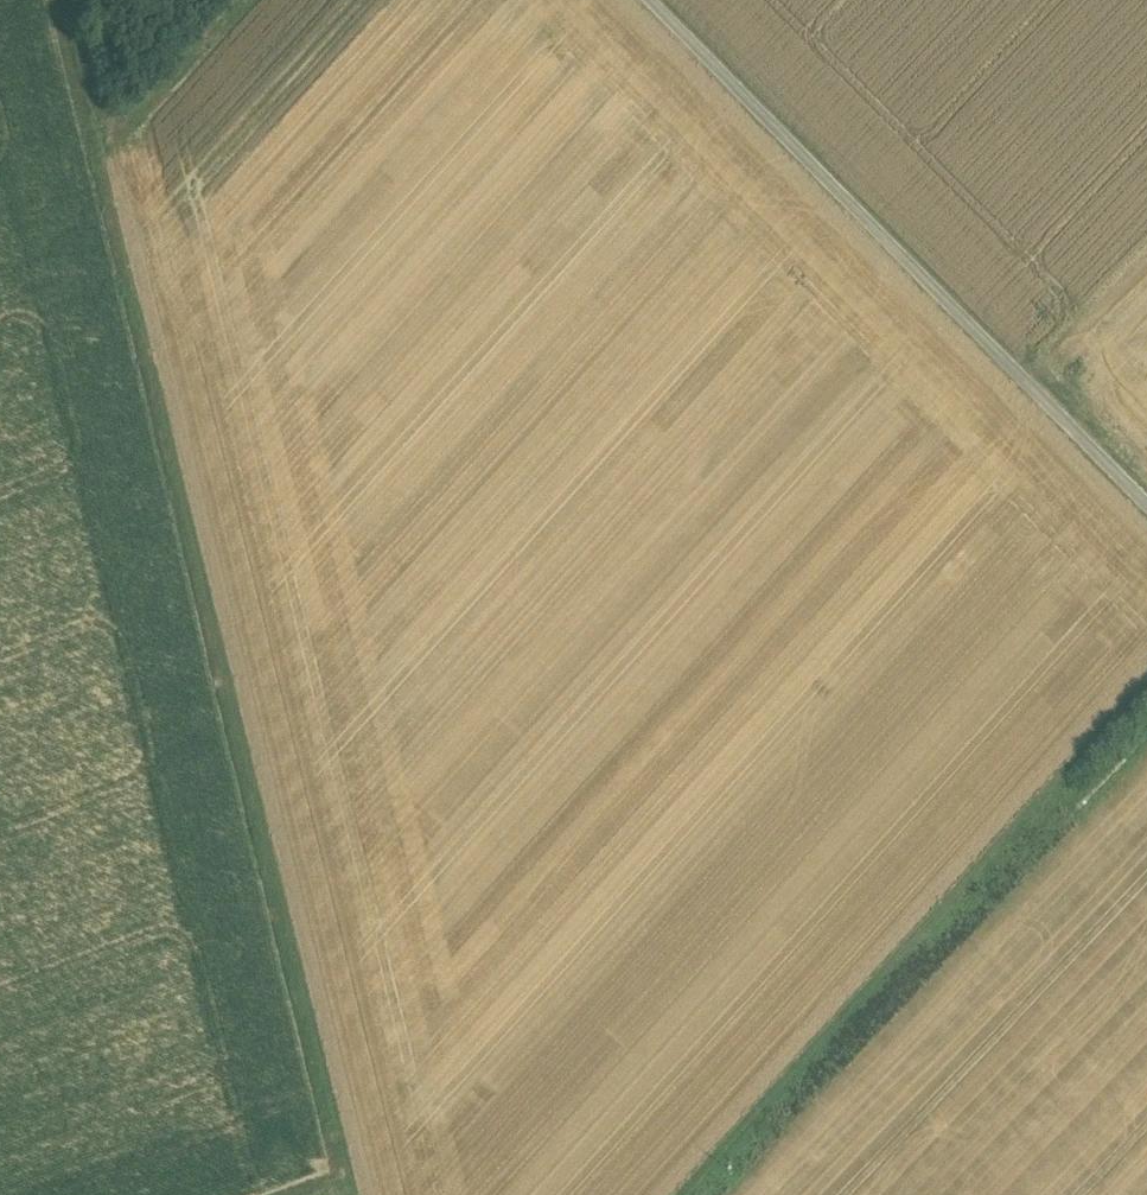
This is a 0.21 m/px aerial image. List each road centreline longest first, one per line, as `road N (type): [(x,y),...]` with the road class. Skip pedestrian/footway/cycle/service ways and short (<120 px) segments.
road 1 (track): [(65,0),(349,1194)]
road 2 (track): [(1146,505),(652,0)]
road 3 (track): [(1146,709),(679,1194)]

